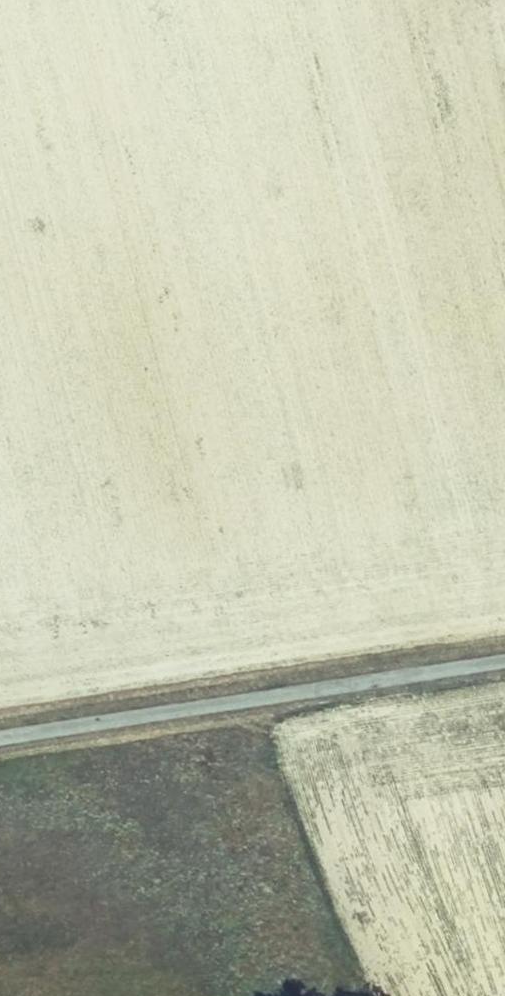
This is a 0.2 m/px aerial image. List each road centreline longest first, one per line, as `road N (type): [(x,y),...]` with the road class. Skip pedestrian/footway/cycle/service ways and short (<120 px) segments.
road 1 (unclassified): [(504,664),(0,742)]

